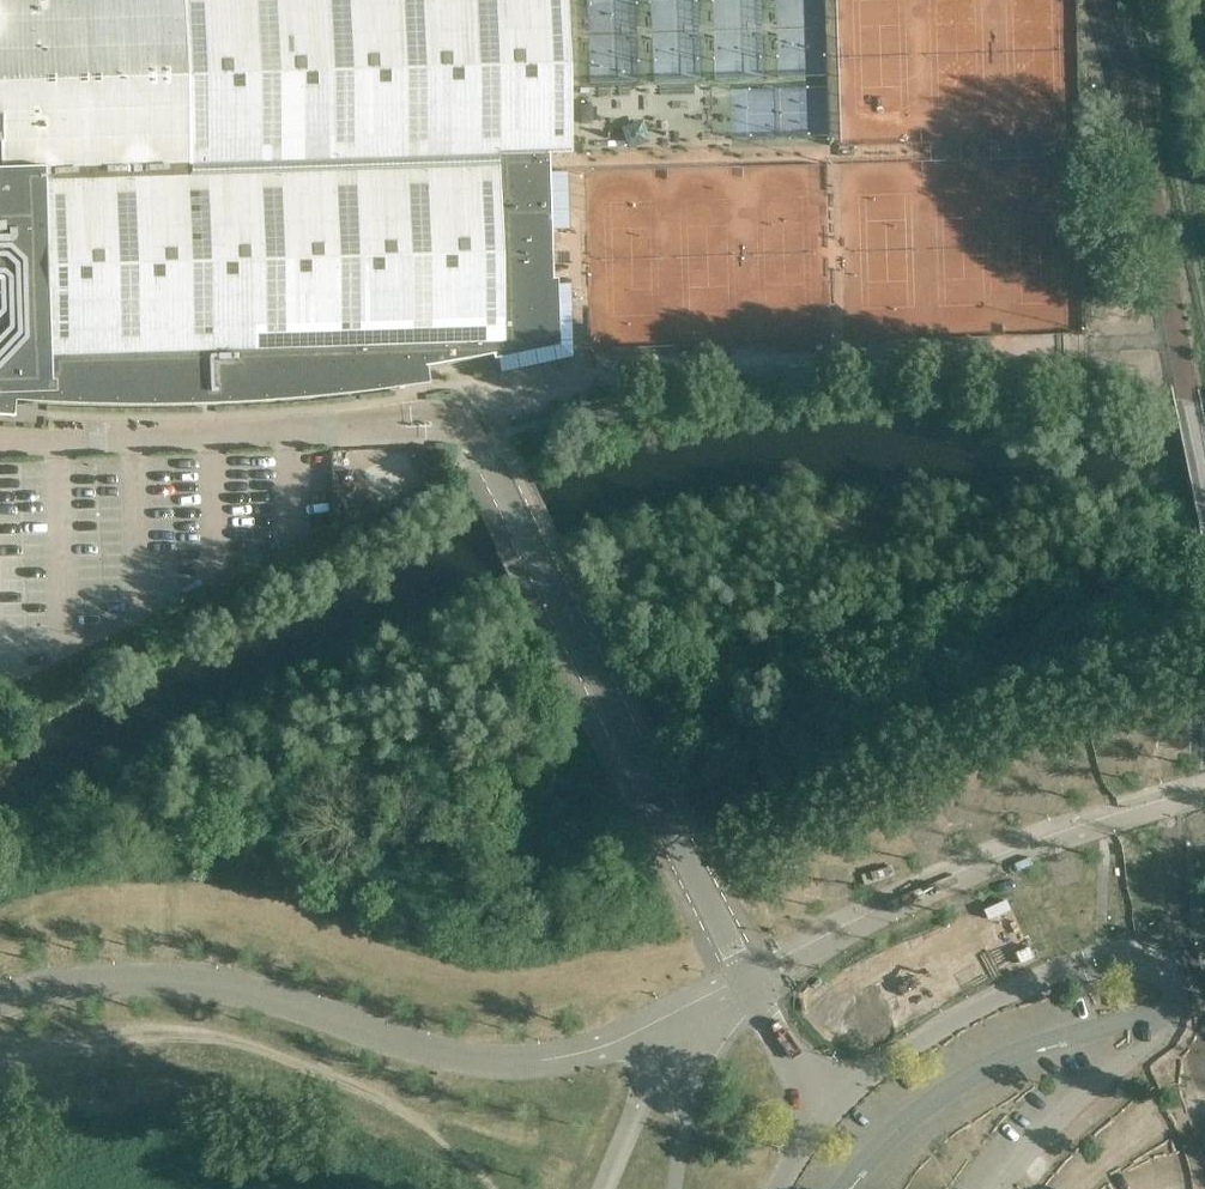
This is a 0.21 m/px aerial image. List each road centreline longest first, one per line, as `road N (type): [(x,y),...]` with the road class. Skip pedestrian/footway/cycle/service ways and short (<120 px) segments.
road 1 (residential): [(823,1106),(768,1018),(497,478)]
road 2 (unclassified): [(1036,986),(959,1020),(823,1106)]

